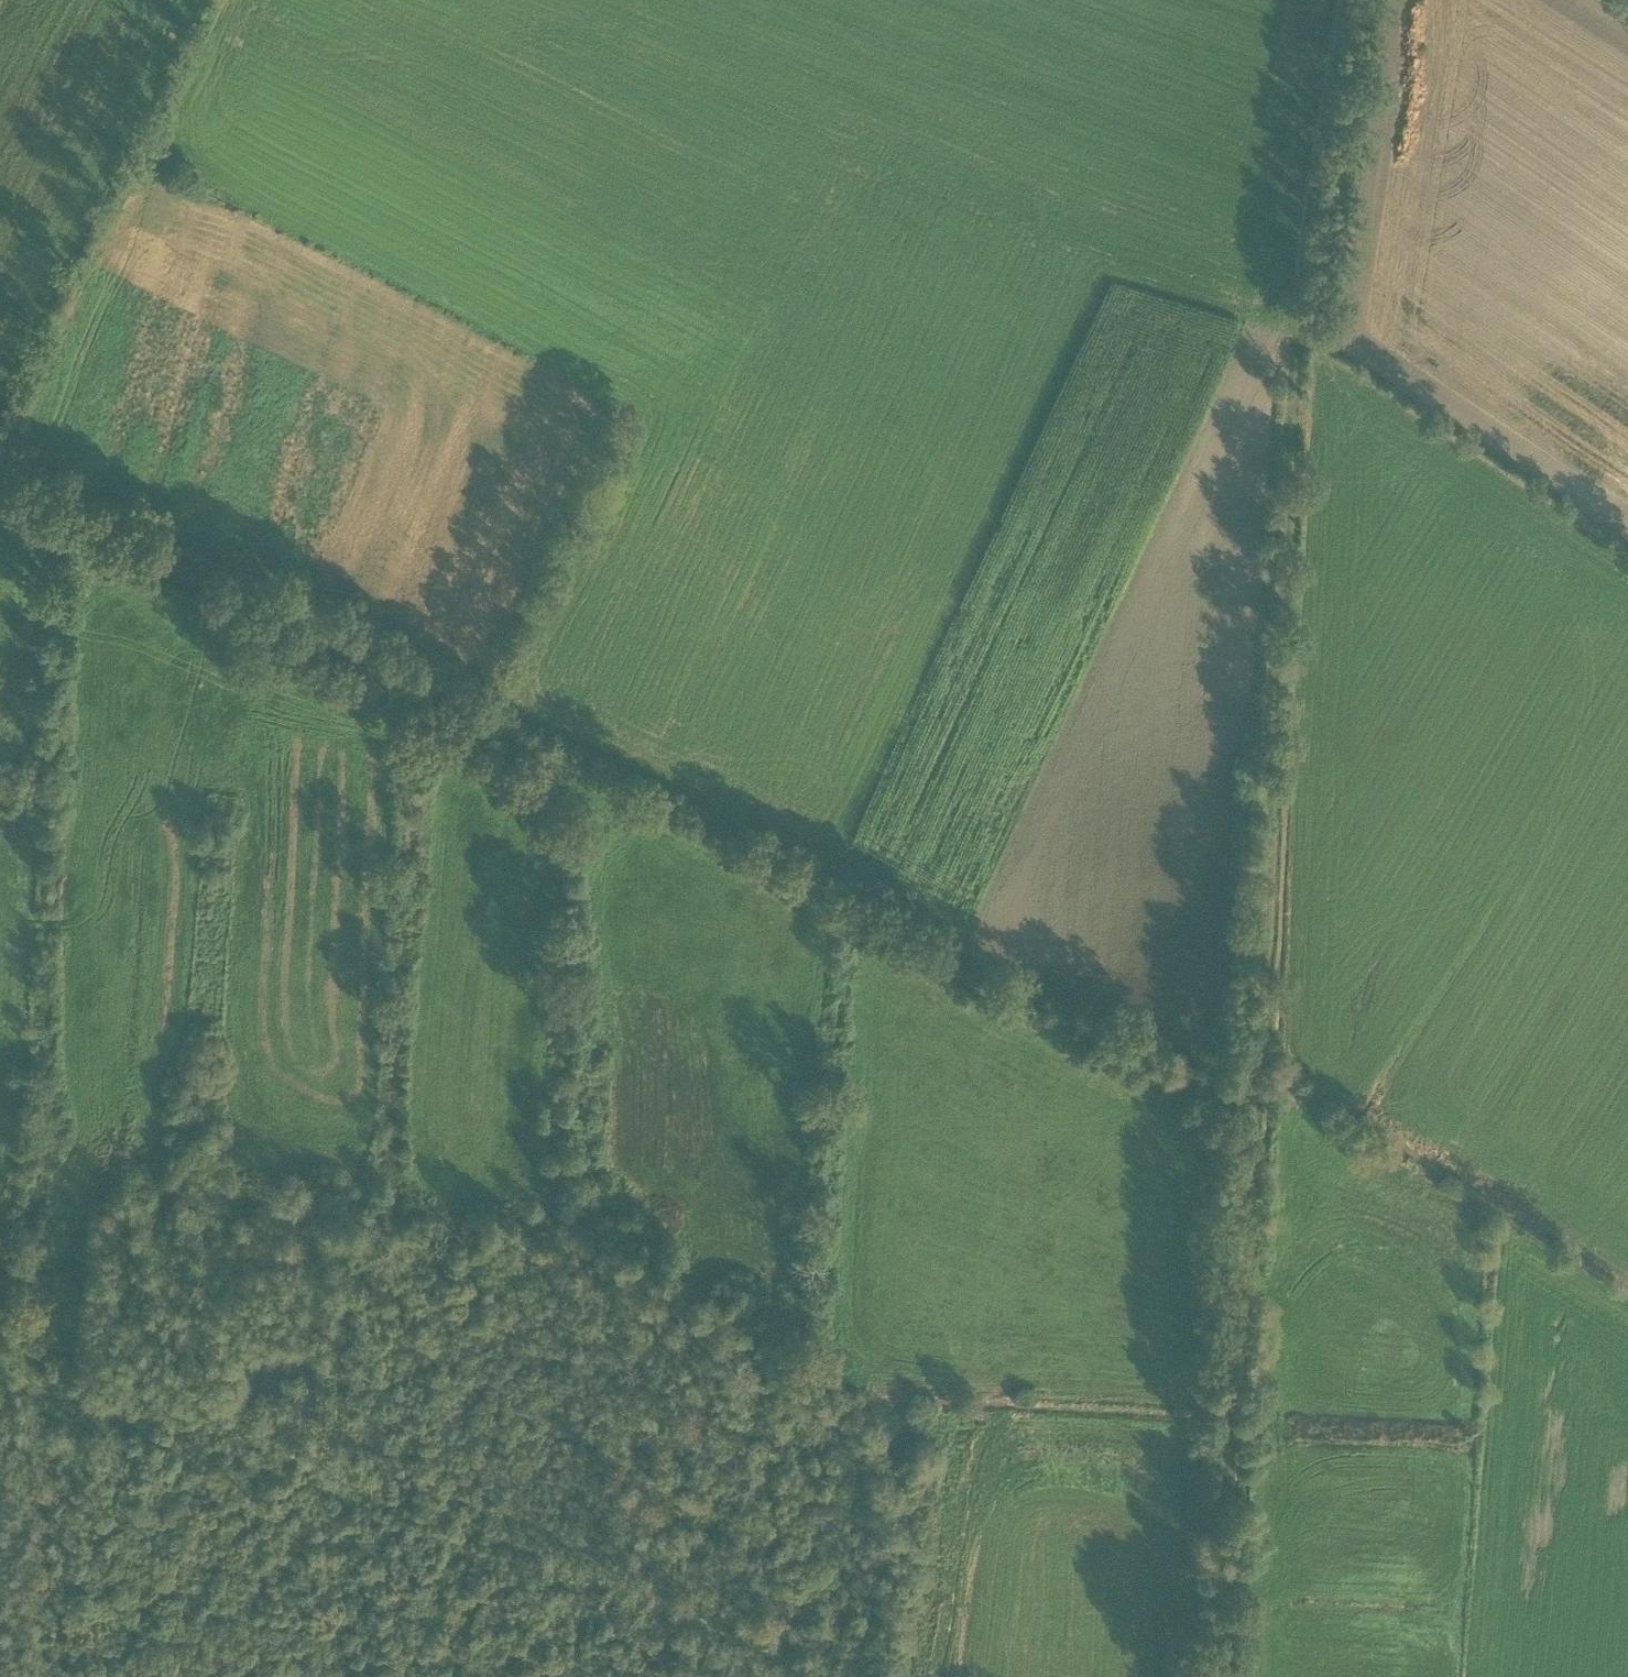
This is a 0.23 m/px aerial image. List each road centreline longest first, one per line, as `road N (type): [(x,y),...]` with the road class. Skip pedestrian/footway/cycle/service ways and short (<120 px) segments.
road 1 (track): [(0,495),(1247,1126),(1213,1676)]
road 2 (track): [(1354,0),(1301,346),(1247,1126)]
road 3 (track): [(1305,322),(1627,539)]

